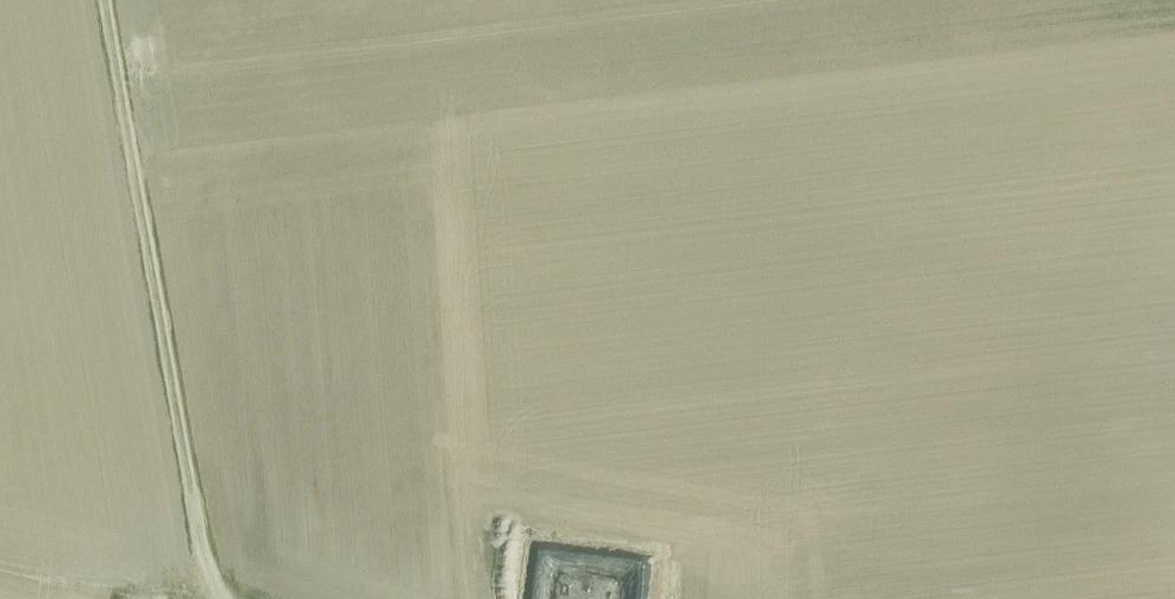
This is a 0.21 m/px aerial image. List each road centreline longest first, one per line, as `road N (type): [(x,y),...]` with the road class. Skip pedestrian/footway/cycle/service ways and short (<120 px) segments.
road 1 (track): [(105,0),(207,555),(226,598)]

